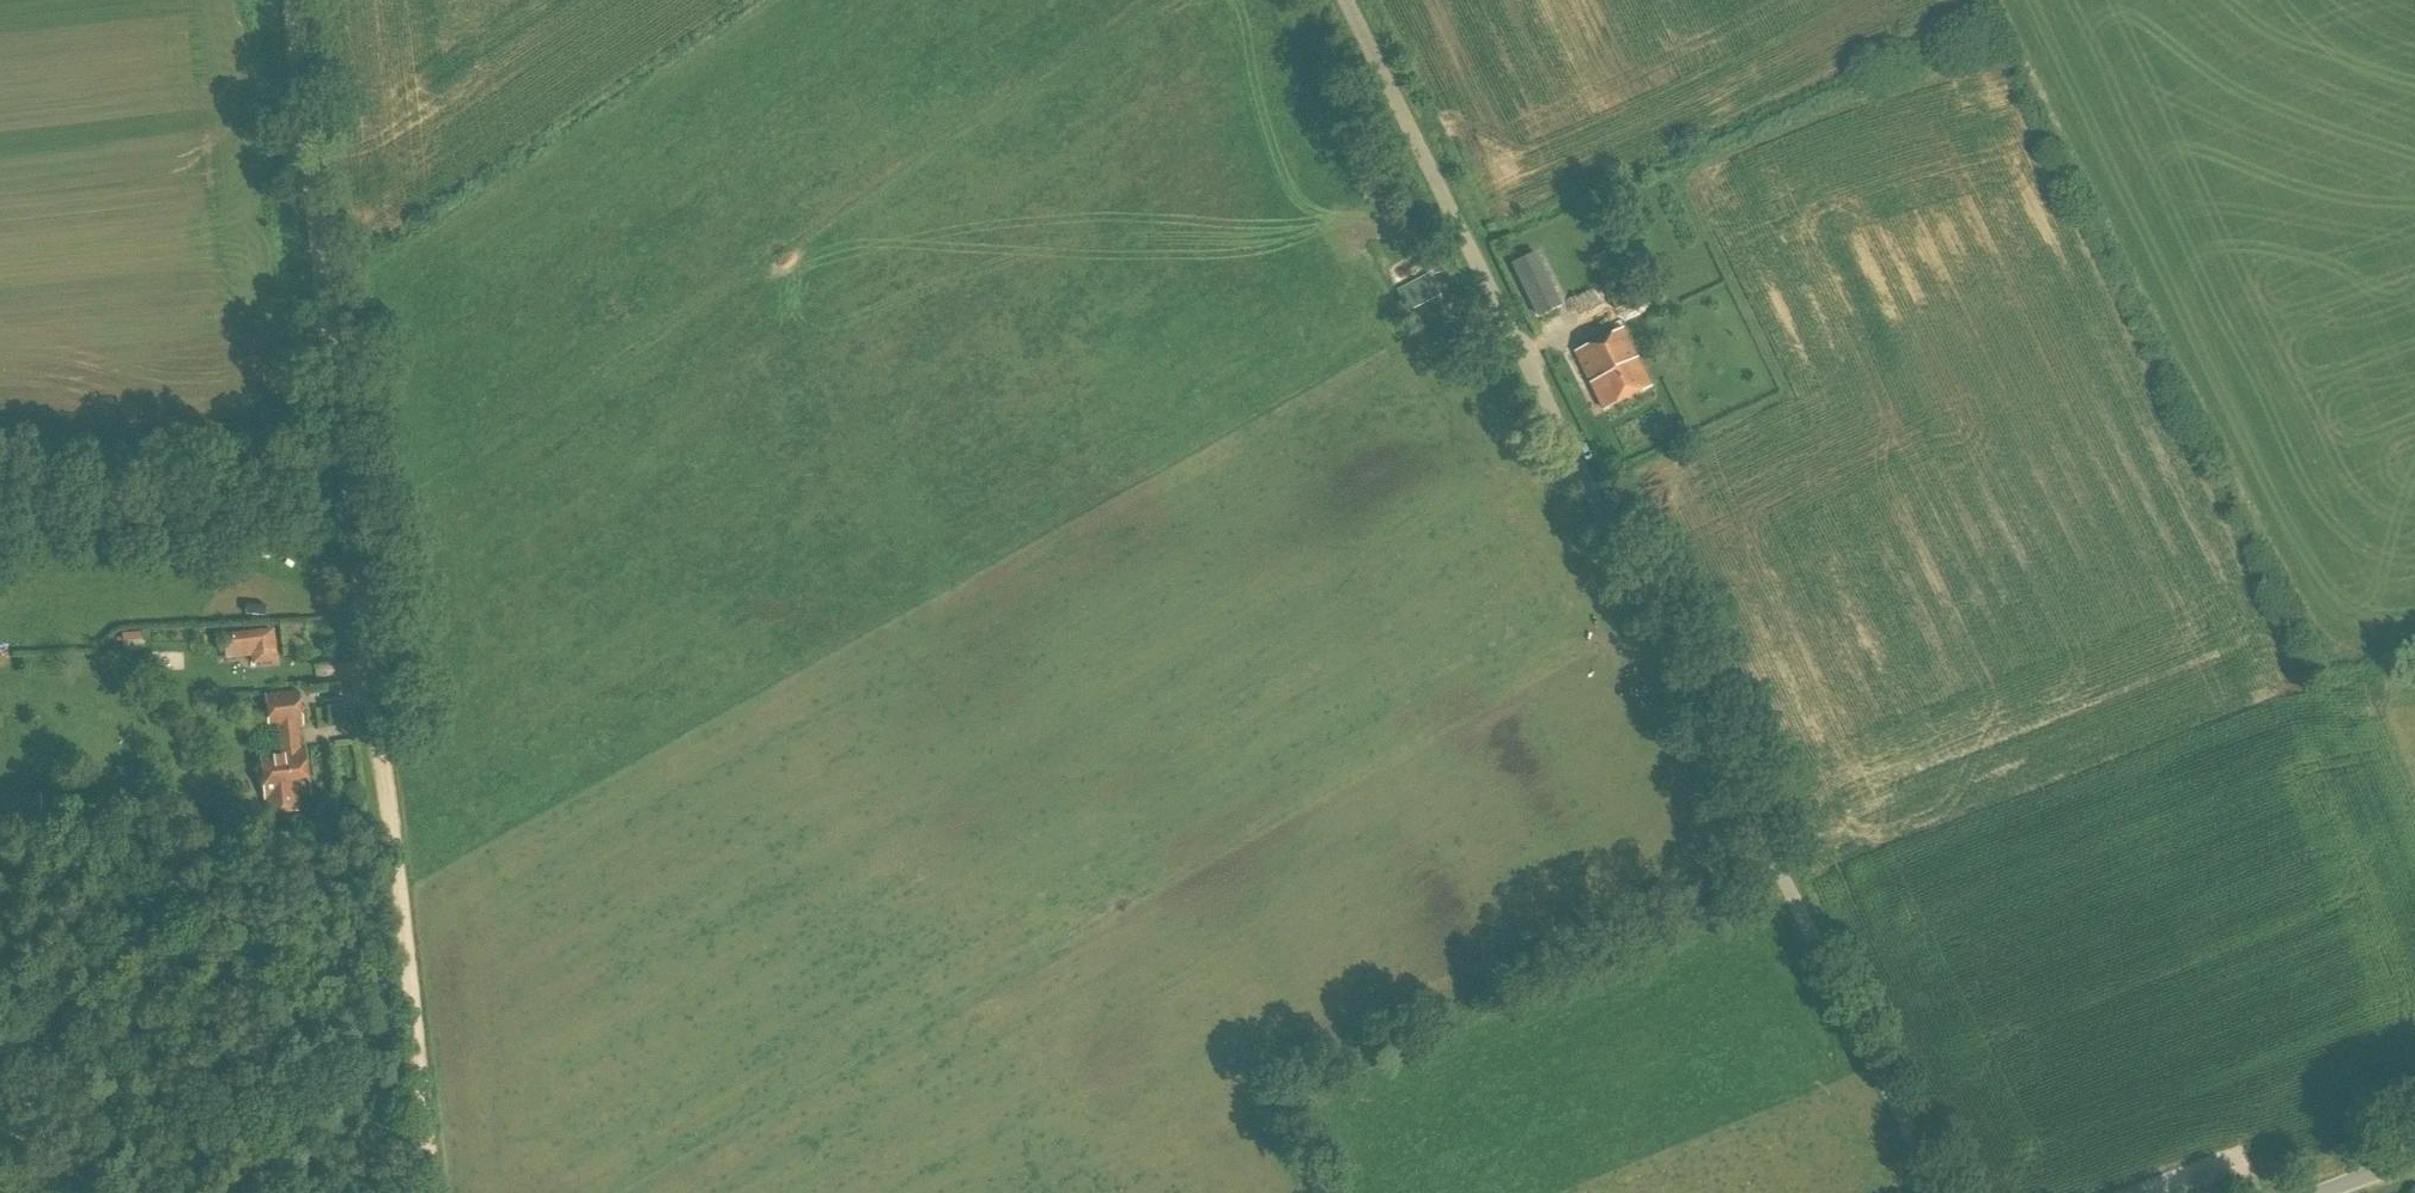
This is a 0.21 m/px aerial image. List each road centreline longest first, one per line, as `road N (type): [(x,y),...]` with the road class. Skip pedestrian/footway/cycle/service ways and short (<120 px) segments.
road 1 (unclassified): [(1942,1192),(1342,0)]
road 2 (track): [(428,1192),(290,0)]

